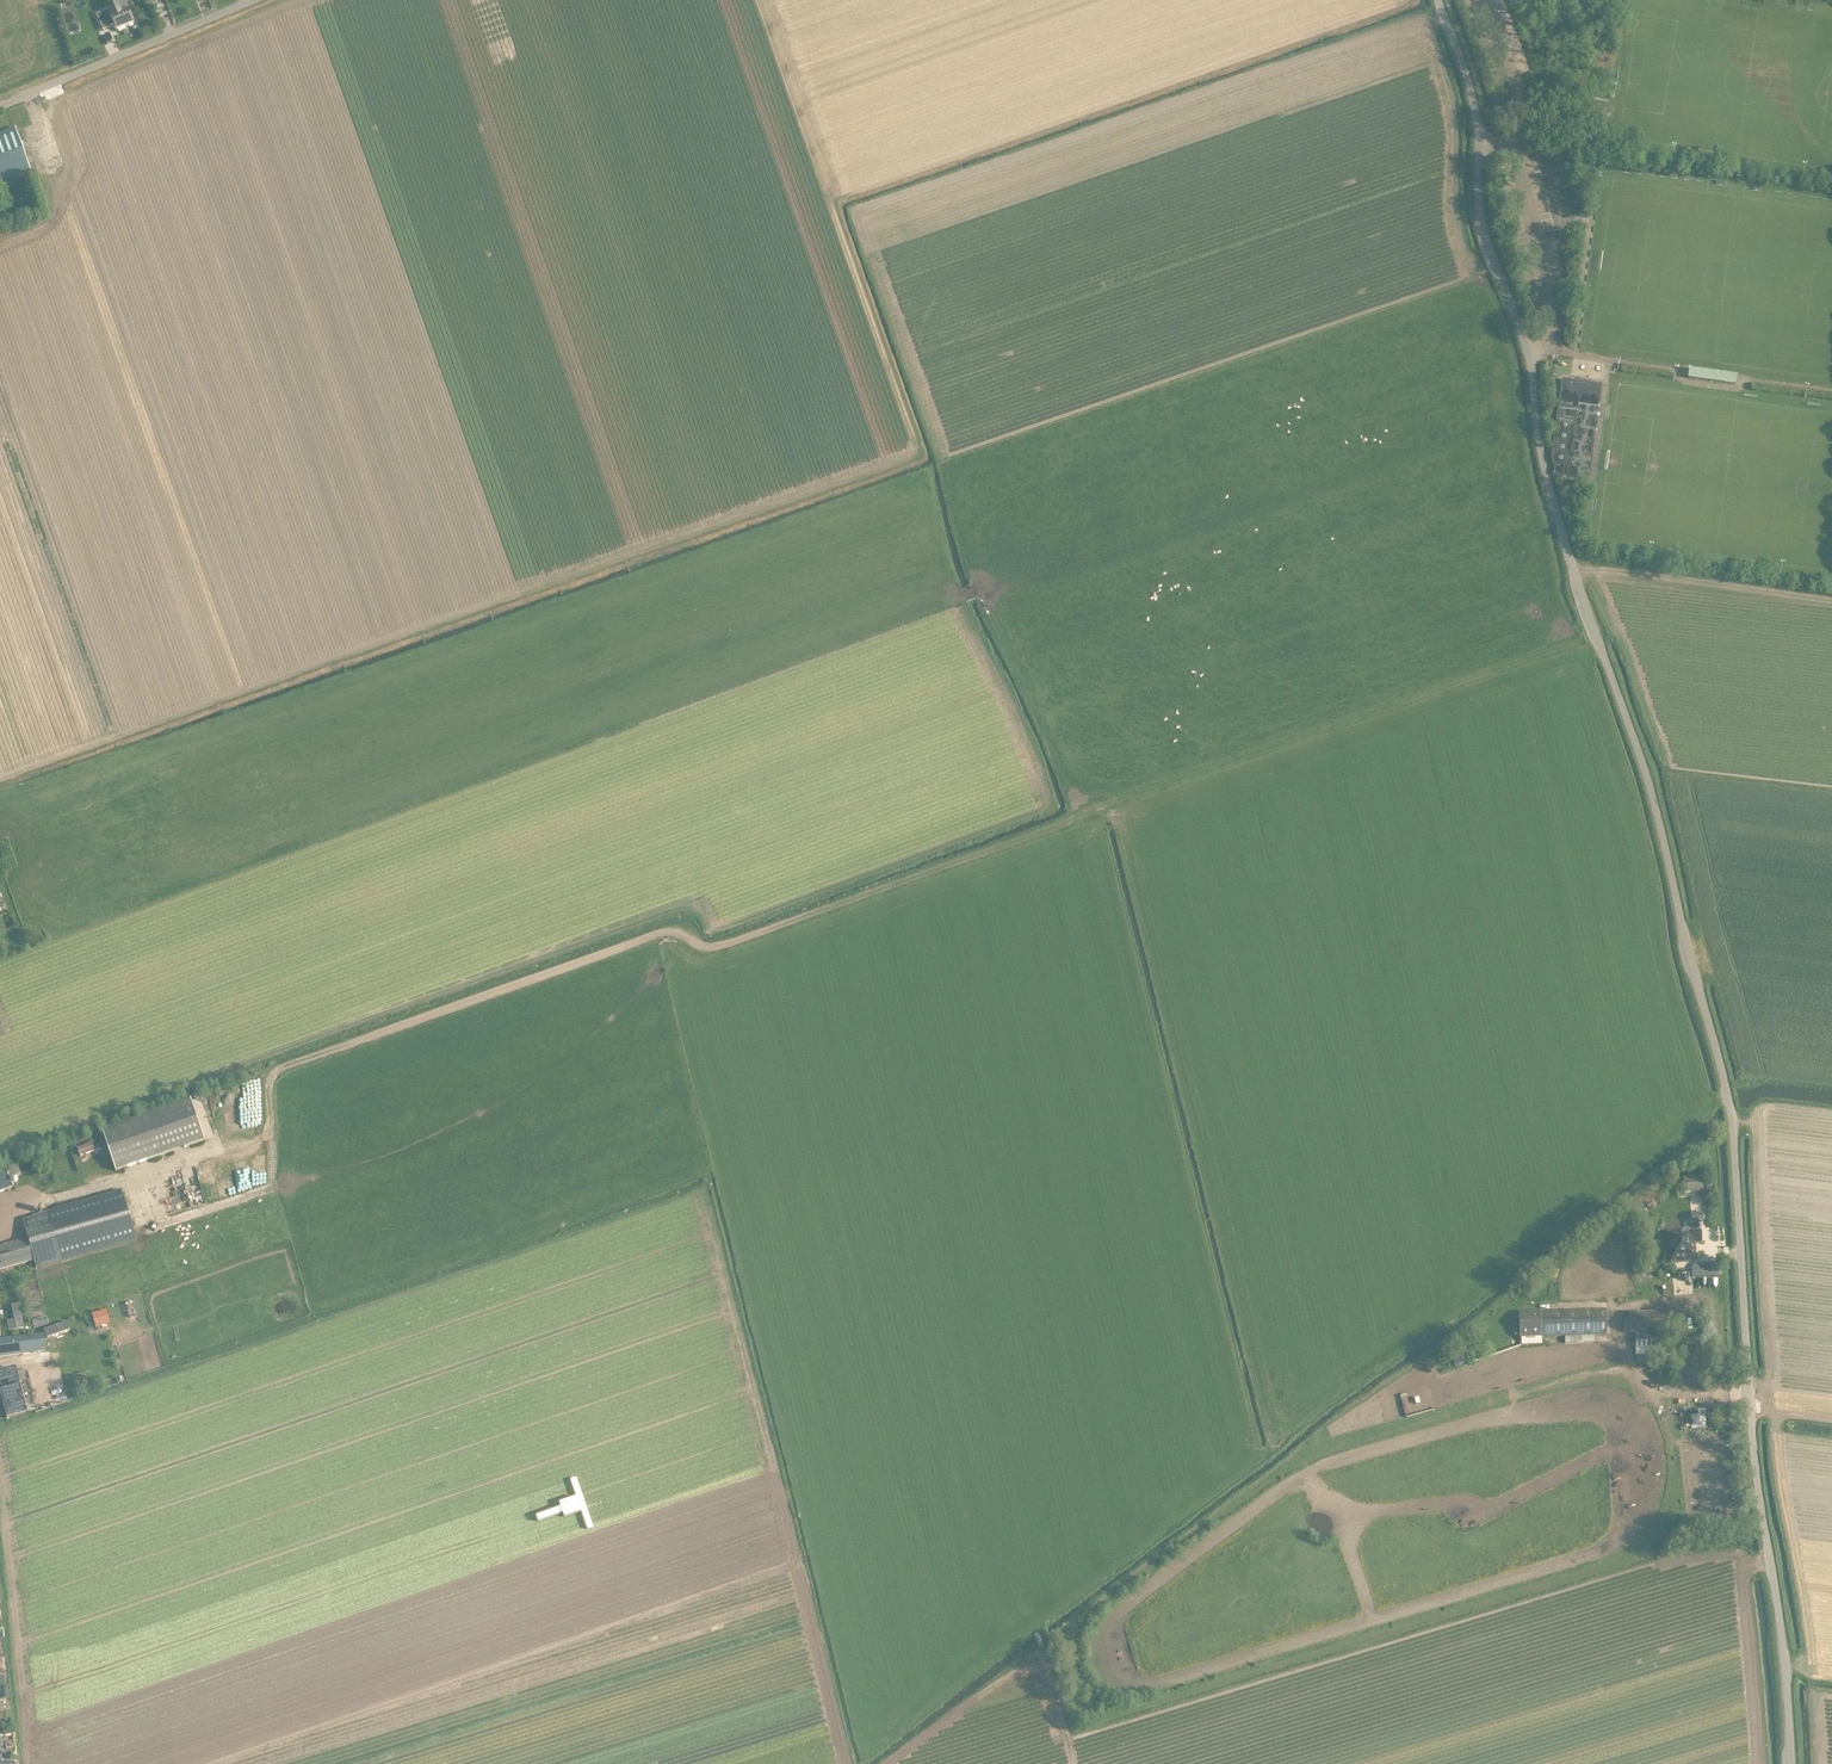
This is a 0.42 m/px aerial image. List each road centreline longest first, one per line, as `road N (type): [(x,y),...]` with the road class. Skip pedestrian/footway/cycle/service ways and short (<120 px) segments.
road 1 (unclassified): [(1790,1763),(1755,1470),(1730,1110),(1646,776),(1586,615),(1544,470),(1528,356),(1478,209),(1472,104),(1437,0)]
road 2 (track): [(214,1149),(263,1132),(270,1075),(290,1063),(663,930),(712,946),(1592,633)]
road 3 (track): [(1130,1707),(1600,1565),(1635,1546),(1672,1487),(1664,1415),(1626,1374),(1606,1372),(1321,1447),(1109,1598),(1088,1621),(1075,1659),(1081,1678),(1115,1708)]
road 4 (track): [(1068,1763),(1033,1619),(1458,1303),(1709,1100),(1726,1098)]
road 5 (track): [(848,1763),(800,1554),(204,1763)]
road 6 (track): [(1767,1559),(1745,1566),(1732,1553),(1652,1564),(1061,1739)]
road 7 (unclassified): [(0,103),(250,0)]
road 8 (track): [(1043,1667),(1026,1663),(882,1763)]

